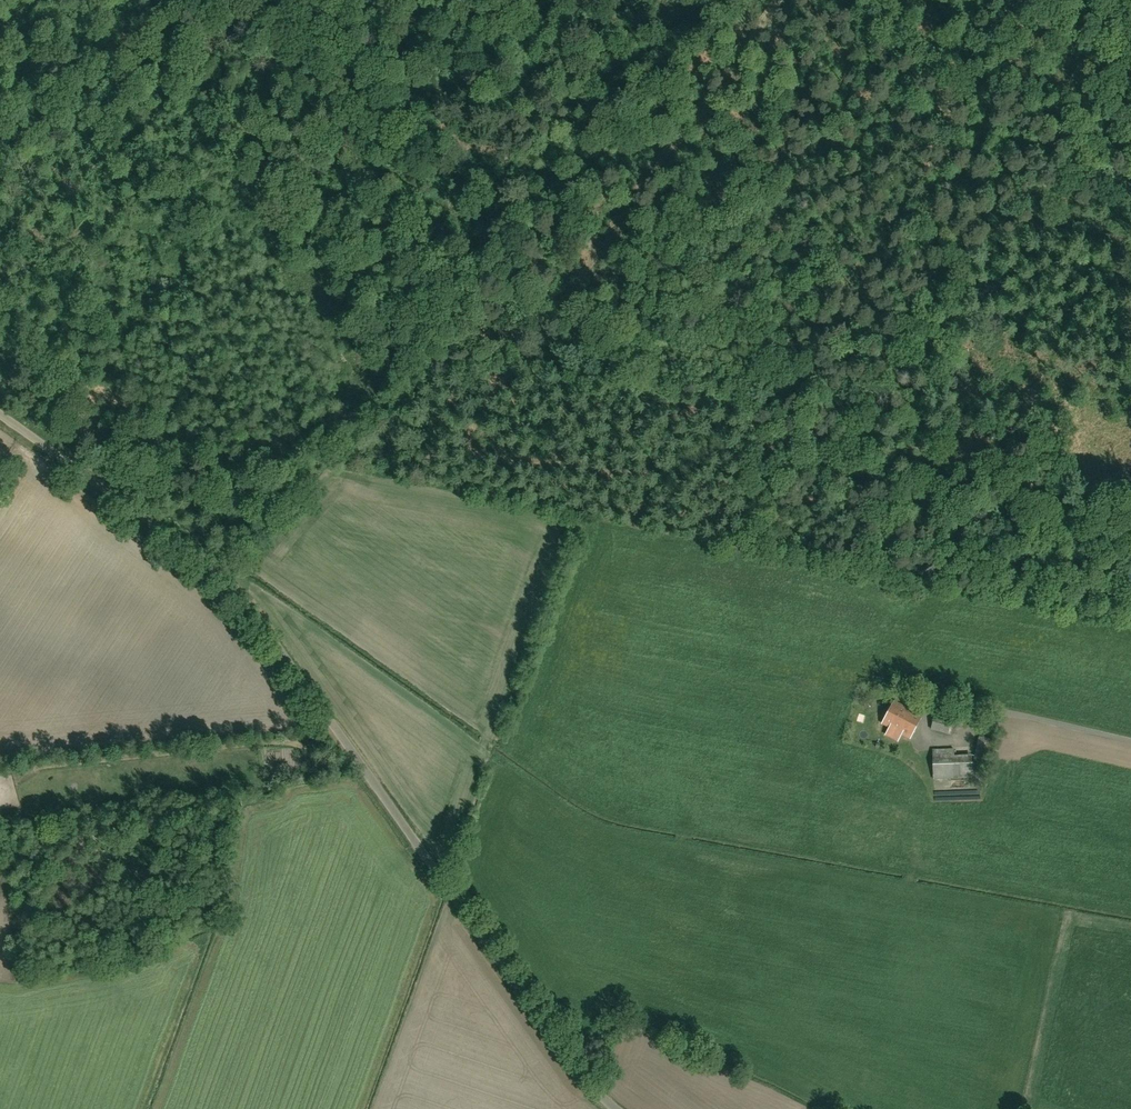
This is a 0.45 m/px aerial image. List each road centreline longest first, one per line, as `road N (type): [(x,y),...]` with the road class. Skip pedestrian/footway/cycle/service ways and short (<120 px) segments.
road 1 (unclassified): [(608,1108),(544,1036),(222,576),(0,413)]
road 2 (track): [(1130,742),(970,708)]

